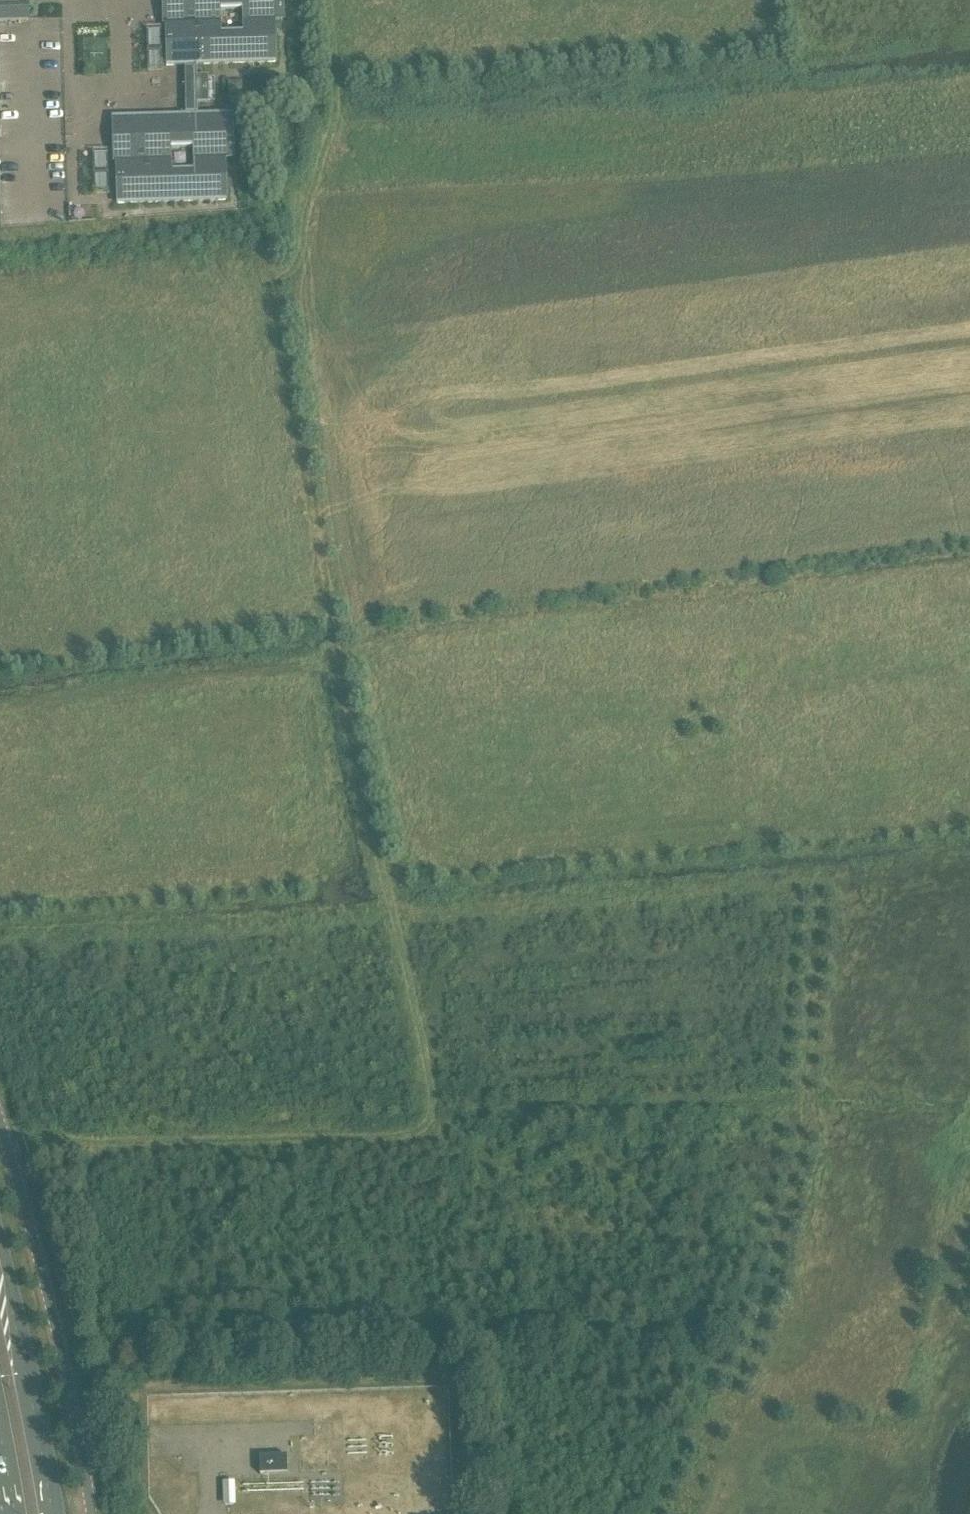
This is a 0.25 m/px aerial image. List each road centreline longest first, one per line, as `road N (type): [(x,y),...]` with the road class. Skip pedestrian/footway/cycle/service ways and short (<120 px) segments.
road 1 (track): [(281,234),(340,660),(391,919)]
road 2 (track): [(0,1141),(430,1112)]
road 3 (unclassified): [(0,1148),(89,1513)]
road 4 (track): [(340,660),(0,703)]
road 5 (track): [(391,919),(694,890)]
road 6 (primary): [(51,1513),(0,1248)]
road 7 (track): [(391,919),(430,1112)]

